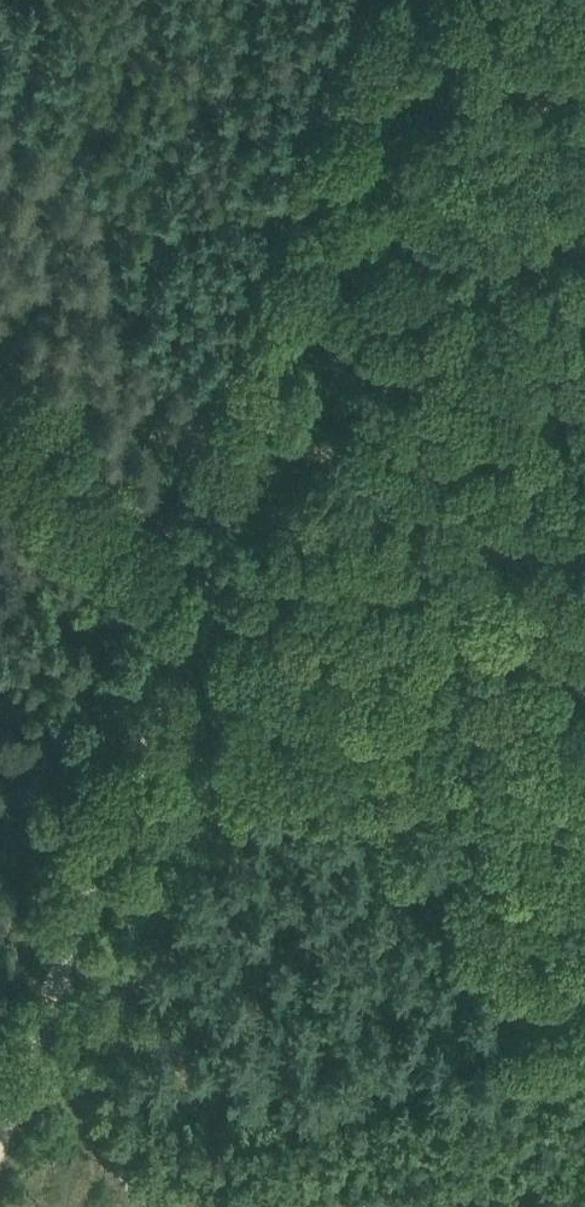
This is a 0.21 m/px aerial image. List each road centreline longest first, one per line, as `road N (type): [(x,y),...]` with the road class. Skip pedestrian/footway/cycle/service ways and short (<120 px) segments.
road 1 (track): [(16,1081),(121,829),(431,0)]
road 2 (track): [(58,1085),(317,1092),(465,1080),(584,1051)]
road 3 (track): [(584,546),(268,435)]
road 4 (track): [(0,388),(219,567)]

